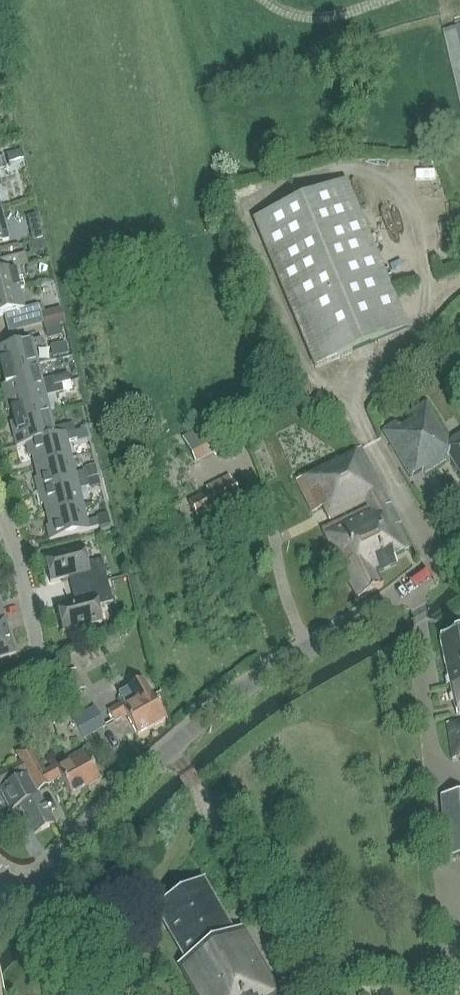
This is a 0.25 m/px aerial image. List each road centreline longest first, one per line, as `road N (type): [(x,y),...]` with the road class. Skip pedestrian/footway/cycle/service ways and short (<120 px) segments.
road 1 (tertiary): [(23,898),(205,718),(459,550)]
road 2 (residential): [(0,685),(40,655),(0,502)]

